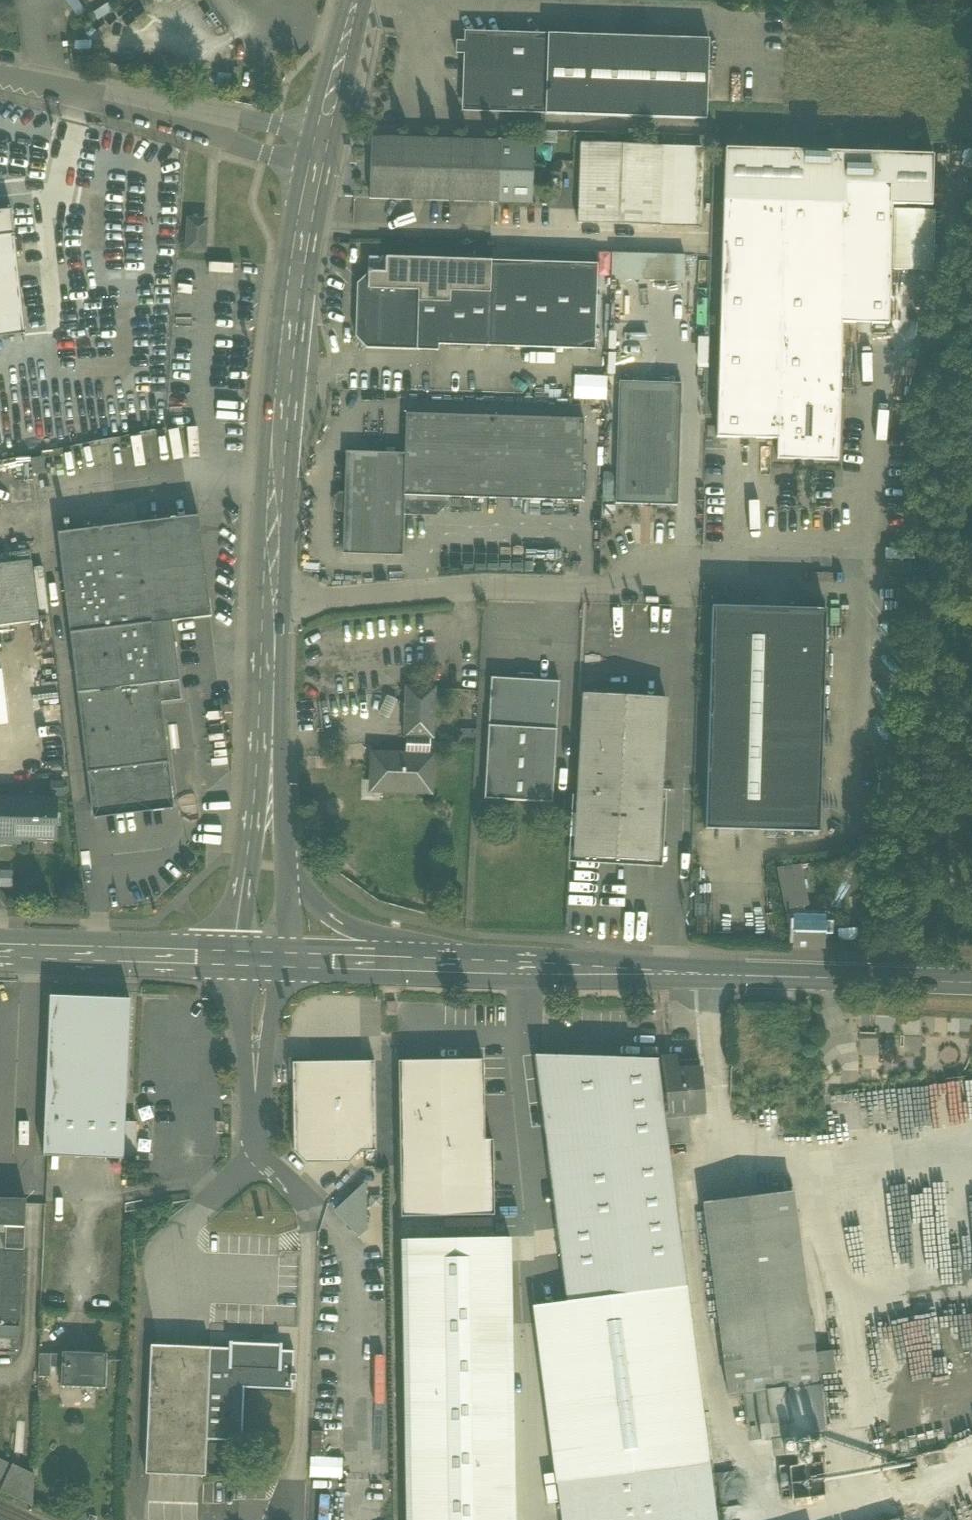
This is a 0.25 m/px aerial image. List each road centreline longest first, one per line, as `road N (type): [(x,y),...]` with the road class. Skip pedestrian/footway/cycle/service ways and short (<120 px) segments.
road 1 (secondary): [(505,968),(971,983)]
road 2 (tertiary): [(318,150),(285,359),(270,610)]
road 3 (residential): [(270,610),(485,586),(614,590),(667,572)]
road 4 (residential): [(318,150),(0,77)]
road 5 (tertiary): [(264,681),(237,961)]
road 6 (tertiary): [(505,968),(351,932),(323,912),(288,865)]
road 7 (secondary): [(0,951),(237,961)]
road 8 (secondary): [(278,961),(505,968)]
road 9 (tertiary): [(288,865),(284,746),(264,681)]
road 10 (residential): [(237,961),(259,1123)]
road 11 (residential): [(259,1123),(278,961)]
road 12 (tertiary): [(357,0),(318,150)]

